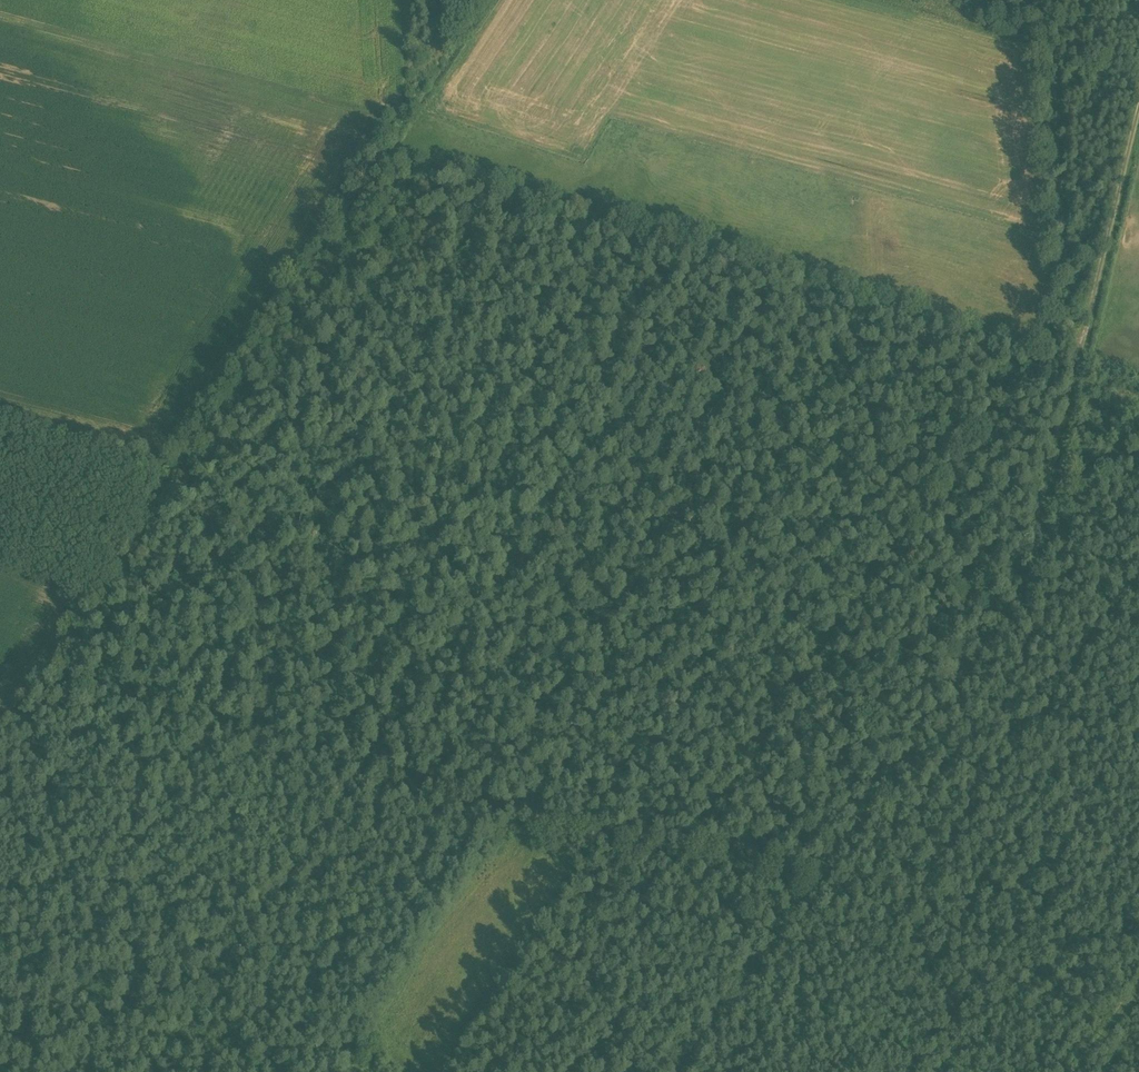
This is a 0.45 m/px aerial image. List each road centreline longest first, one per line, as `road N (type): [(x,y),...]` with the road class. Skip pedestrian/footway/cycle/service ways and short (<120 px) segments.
road 1 (track): [(1088,347),(1138,122)]

